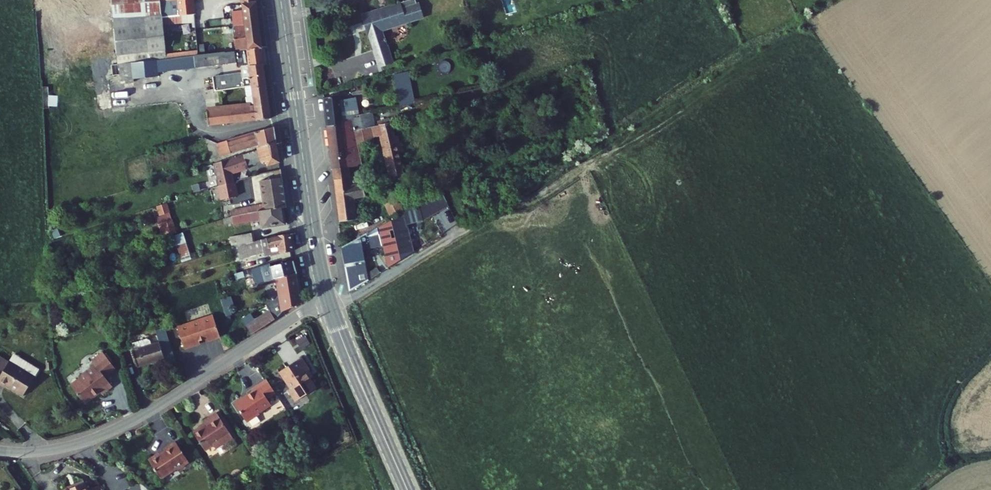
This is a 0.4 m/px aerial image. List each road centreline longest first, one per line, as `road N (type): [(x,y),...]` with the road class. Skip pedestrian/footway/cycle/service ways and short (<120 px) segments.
road 1 (residential): [(328,298),(120,428),(56,450),(0,451)]
road 2 (primary): [(281,0),(328,298)]
road 3 (primary): [(328,298),(408,489)]

